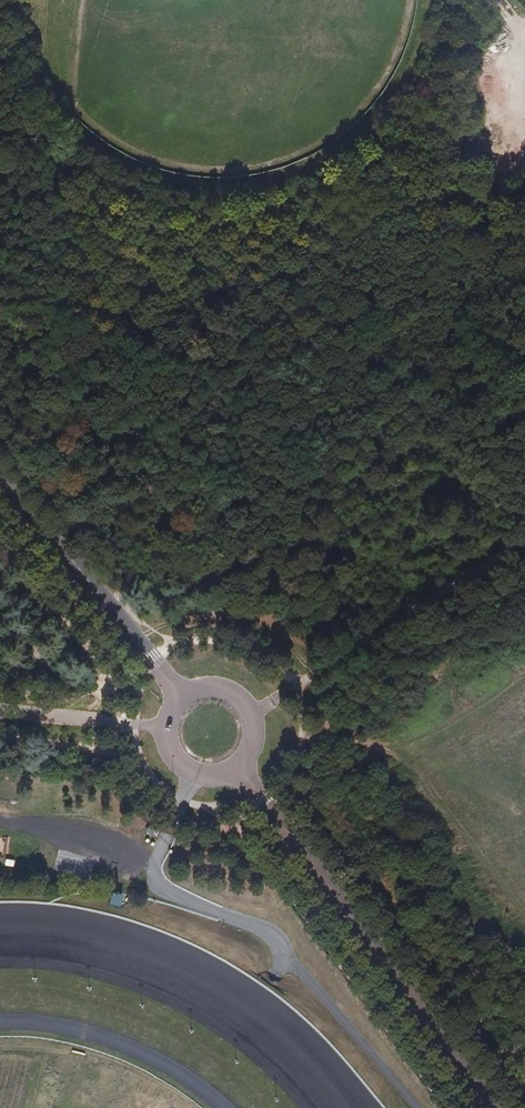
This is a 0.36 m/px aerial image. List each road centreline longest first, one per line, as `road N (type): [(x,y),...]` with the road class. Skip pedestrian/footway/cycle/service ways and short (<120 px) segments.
road 1 (tertiary): [(240,765),(492,1107)]
road 2 (tertiary): [(0,481),(186,695)]
road 3 (track): [(524,540),(295,688)]
road 4 (tertiary): [(186,695),(167,725),(173,754),(202,775),(240,765)]
road 5 (tertiary): [(240,765),(254,742),(245,703),(218,688),(186,695)]

